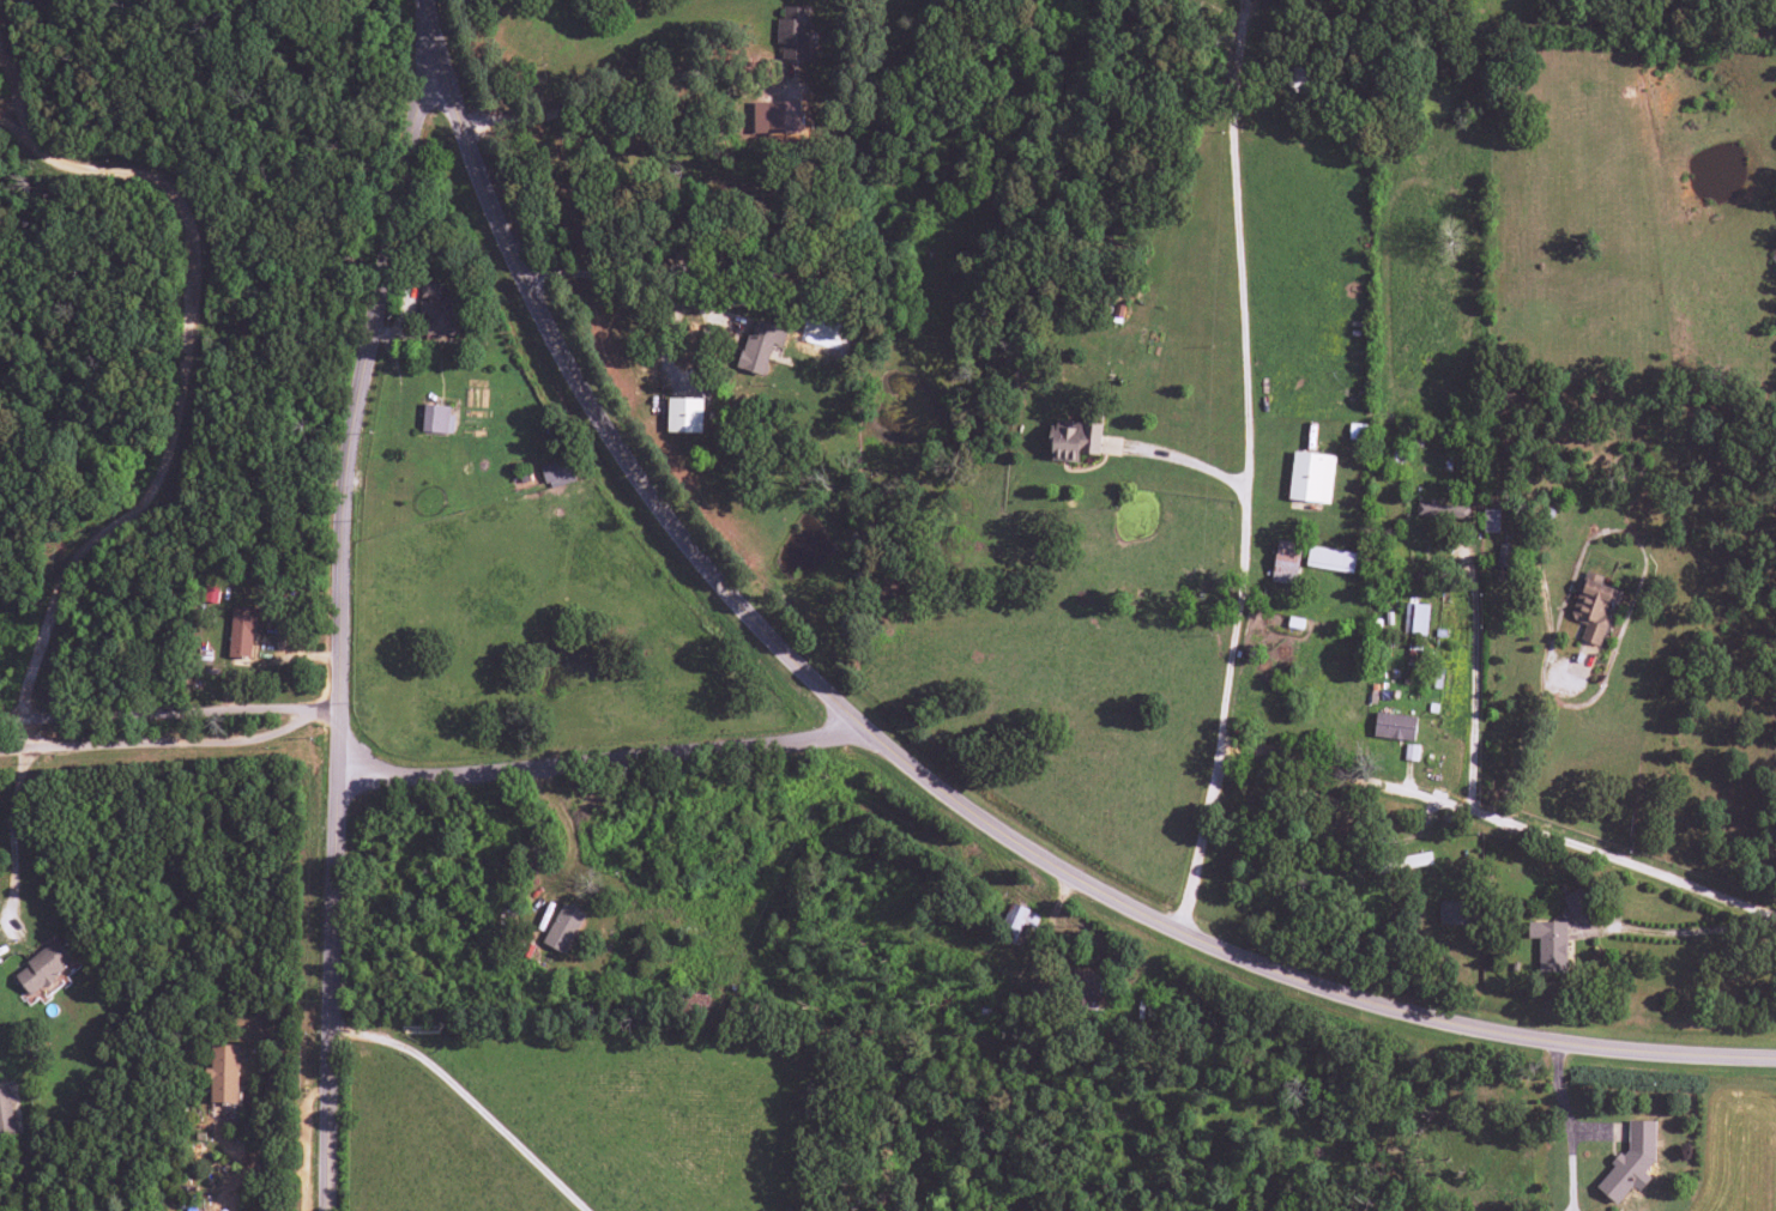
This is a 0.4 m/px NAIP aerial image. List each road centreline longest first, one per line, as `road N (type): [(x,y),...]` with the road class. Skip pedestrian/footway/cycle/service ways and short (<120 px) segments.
road 1 (secondary): [(1775,1054),(1565,1040),(1449,1018),(1171,928),(1015,836),(854,722),(737,594),(591,395),(460,132),(422,0)]
road 2 (residential): [(29,720),(66,583),(145,505),(182,432),(200,249),(180,196),(159,183),(72,166),(20,123),(0,94)]
road 3 (tertiary): [(321,1210),(338,496),(346,429)]
road 4 (residential): [(1775,920),(1466,809),(1274,752),(1244,752),(1219,759),(1171,928)]
road 5 (residential): [(334,768),(804,740),(854,722)]
road 6 (tertiary): [(346,429),(409,125),(437,60)]
road 7 (residential): [(0,756),(240,745),(277,738),(318,716)]
road 8 (residential): [(318,716),(283,710),(0,722)]

